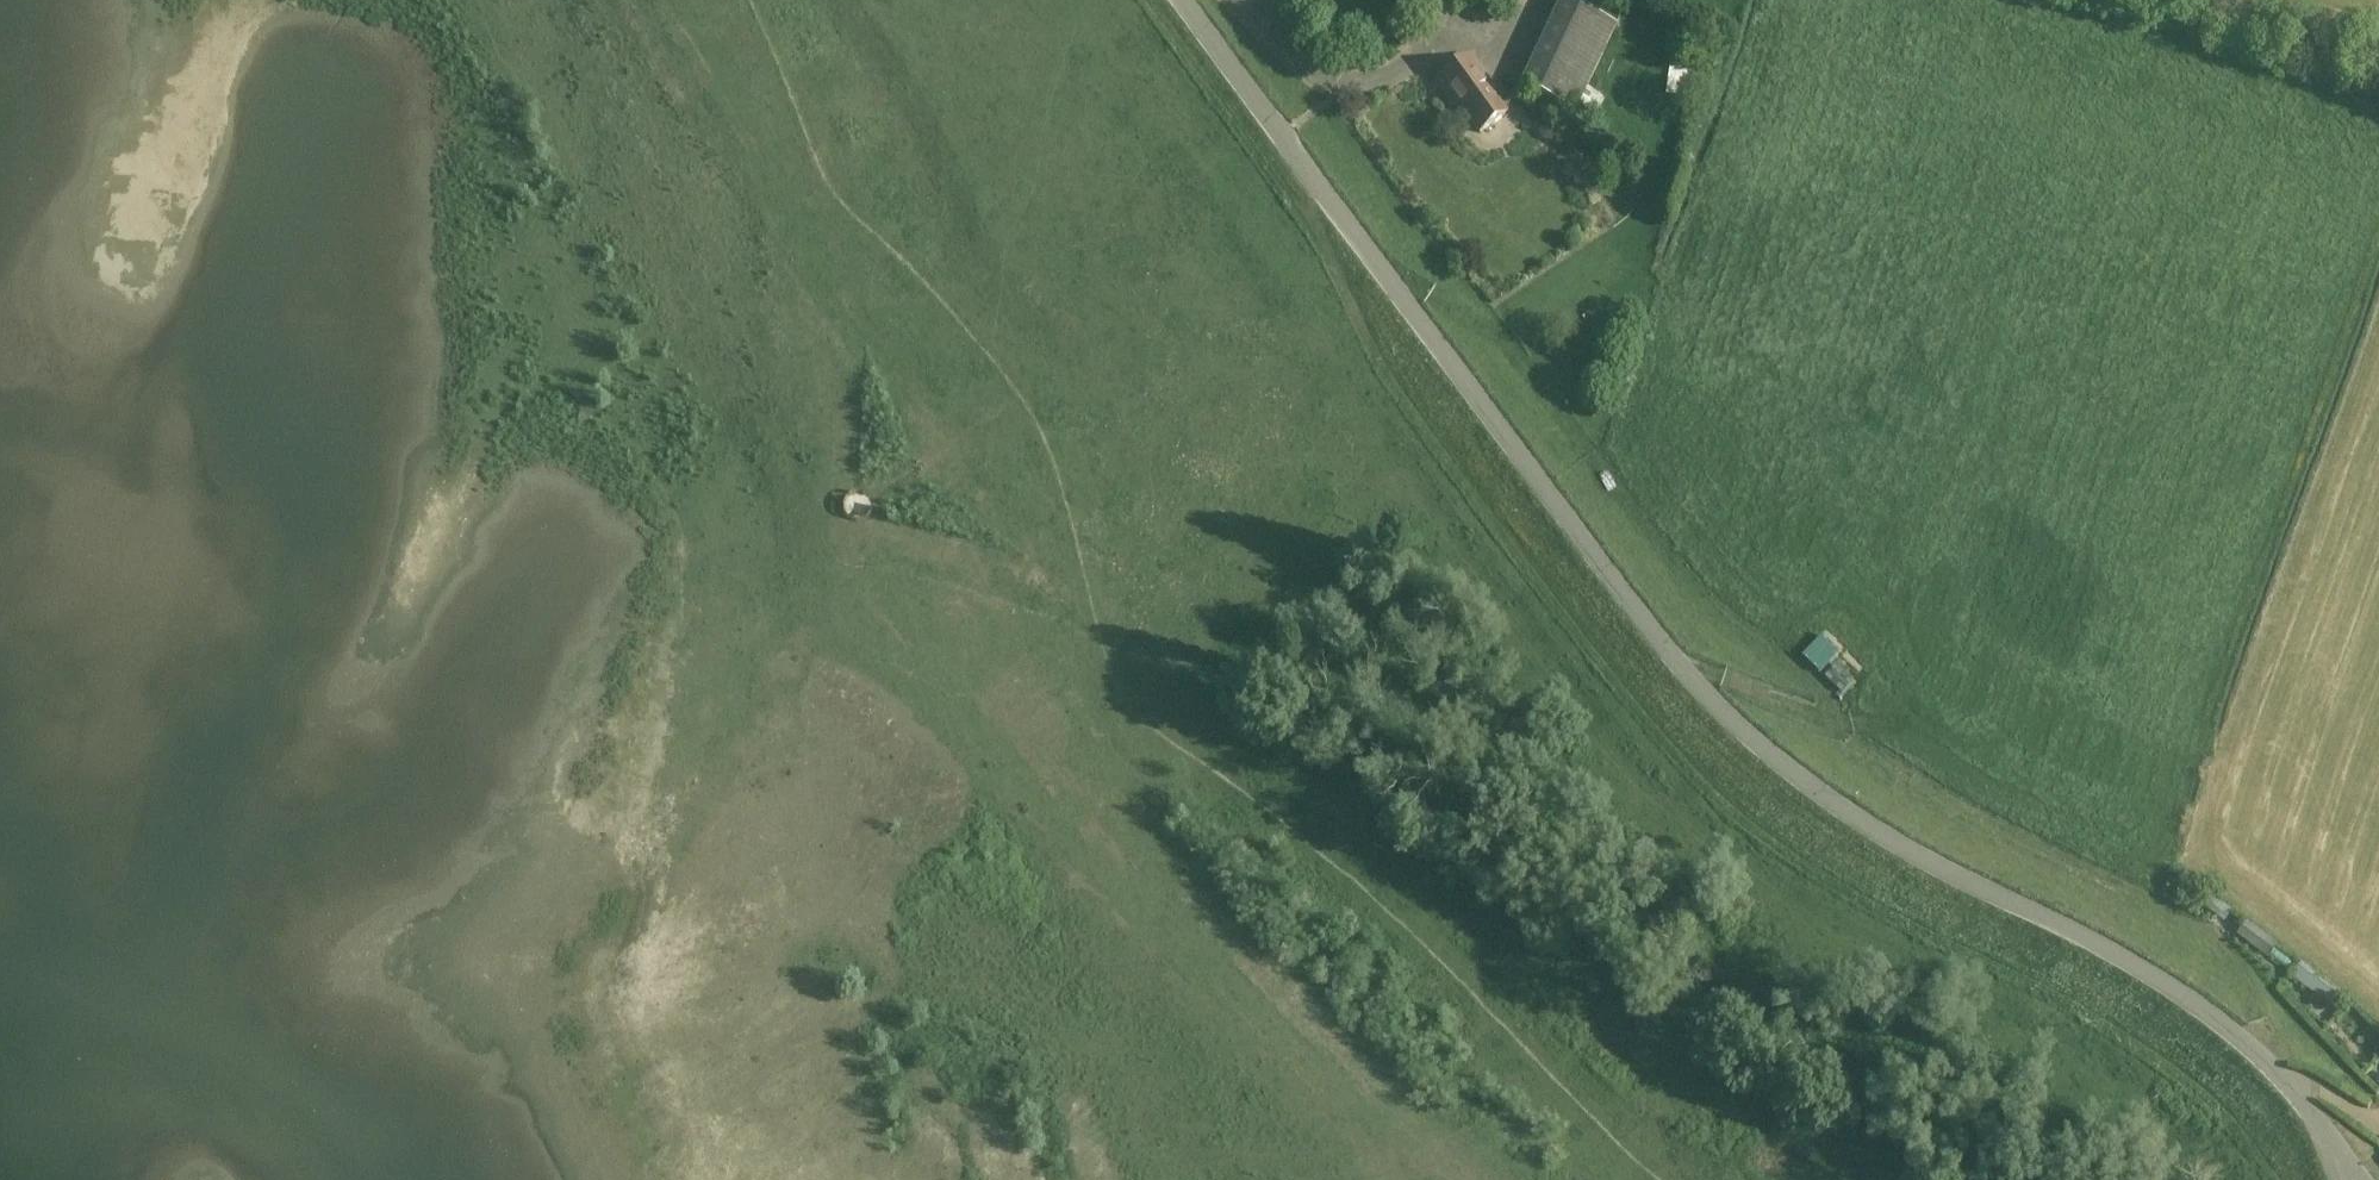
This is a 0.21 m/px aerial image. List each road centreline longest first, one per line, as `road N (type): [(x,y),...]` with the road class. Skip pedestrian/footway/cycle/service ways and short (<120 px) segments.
road 1 (tertiary): [(2364,1179),(2324,1128),(2188,996),(1909,847),(1729,716),(1492,421),(1184,0)]

